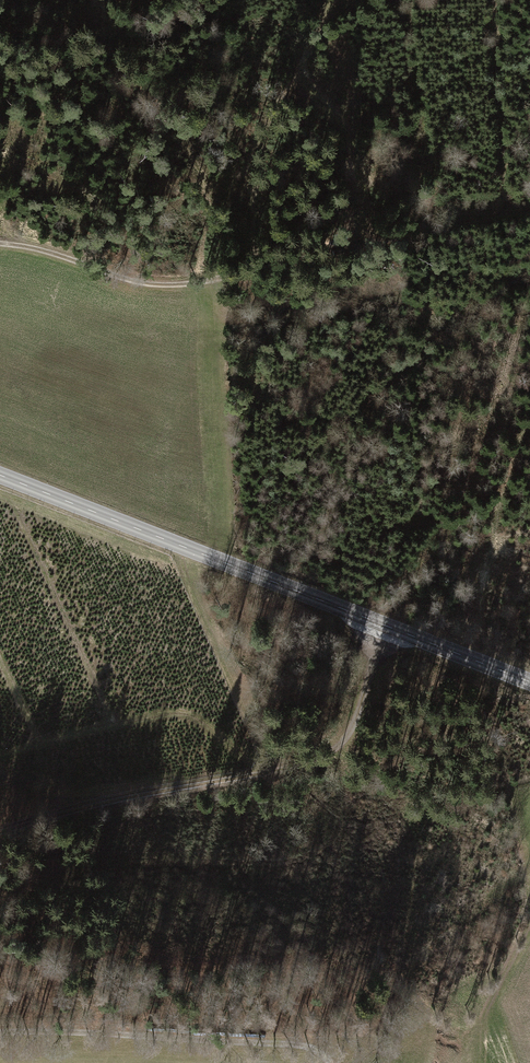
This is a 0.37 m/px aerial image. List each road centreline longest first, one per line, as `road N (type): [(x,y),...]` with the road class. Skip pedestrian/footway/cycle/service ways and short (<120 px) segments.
road 1 (tertiary): [(529,683),(0,477)]
road 2 (track): [(0,246),(167,288),(231,283),(529,211)]
road 3 (track): [(0,838),(336,748),(350,734),(389,631)]
road 4 (track): [(331,1062),(325,1053),(295,1045),(0,1033)]

